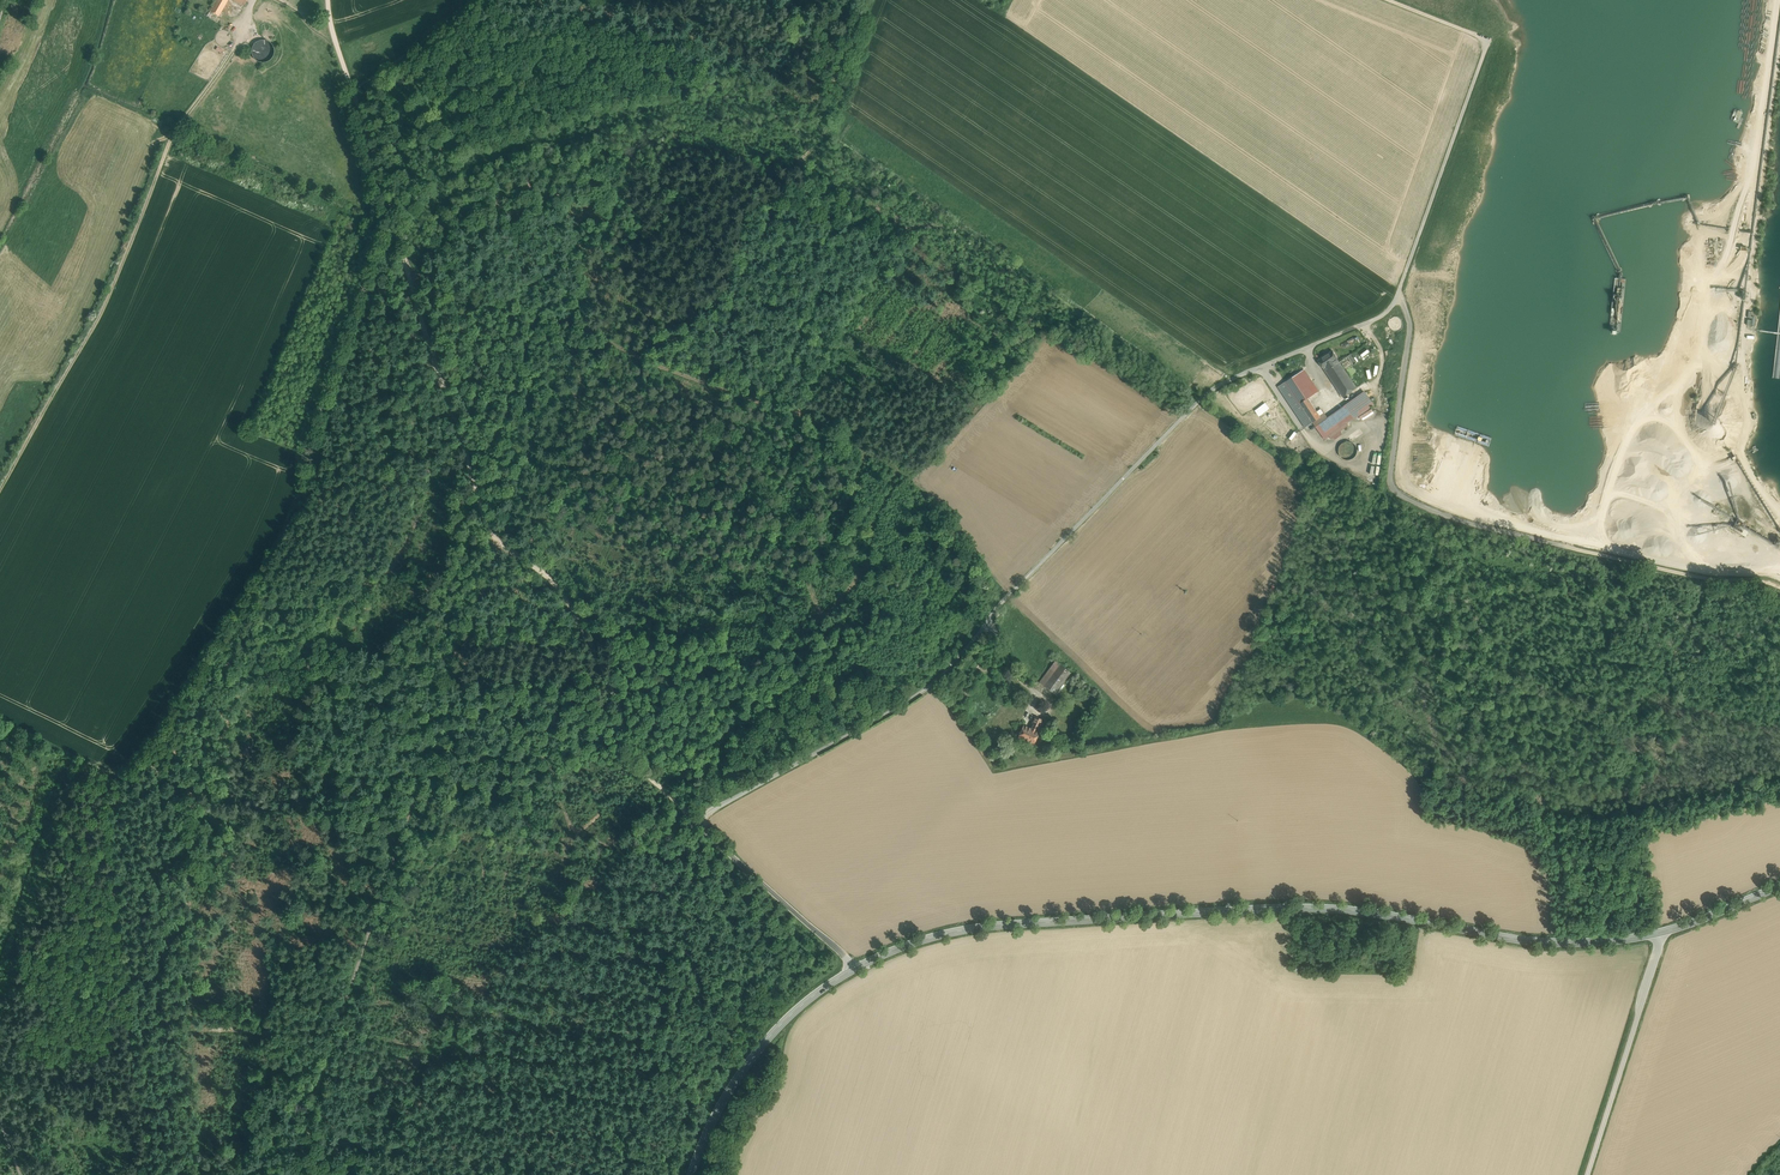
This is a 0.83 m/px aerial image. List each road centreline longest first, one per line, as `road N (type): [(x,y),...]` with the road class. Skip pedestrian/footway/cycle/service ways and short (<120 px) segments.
road 1 (secondary): [(691,1174),(726,1095),(786,1019),(860,966),(946,933),(1304,908),(1523,940),(1605,941),(1662,933),(1779,886)]
road 2 (track): [(860,966),(754,874),(711,825),(710,811),(934,685),(1210,392),(1380,317),(1399,296)]
road 3 (track): [(489,550),(443,736),(404,825),(292,1174)]
road 4 (track): [(1399,296),(1410,328),(1390,475),(1396,492),(1481,527),(1686,574),(1779,587)]
road 5 (track): [(327,0),(406,262),(468,530),(489,550)]
road 6 (track): [(175,807),(182,707),(248,656),(327,496),(370,357),(381,348),(428,360)]
road 7 (track): [(253,0),(240,42),(171,142),(107,302),(0,493)]
road 8 (track): [(962,586),(964,569),(885,452),(589,301)]
road 9 (track): [(406,262),(589,301),(489,550)]
road 10 (track): [(489,550),(533,591),(593,760),(708,817)]
road 11 (track): [(186,1172),(159,949),(175,807)]
road 12 (track): [(641,1174),(673,912),(708,817)]
road 13 (track): [(182,707),(150,757),(75,762),(58,778),(0,949)]
road 14 (track): [(1399,296),(1491,40)]
road 15 (track): [(1662,933),(1586,1174)]
road 16 (track): [(404,825),(279,807),(175,807)]
road 17 (track): [(0,1073),(154,1167),(186,1172)]
road 18 (track): [(353,94),(479,0)]

